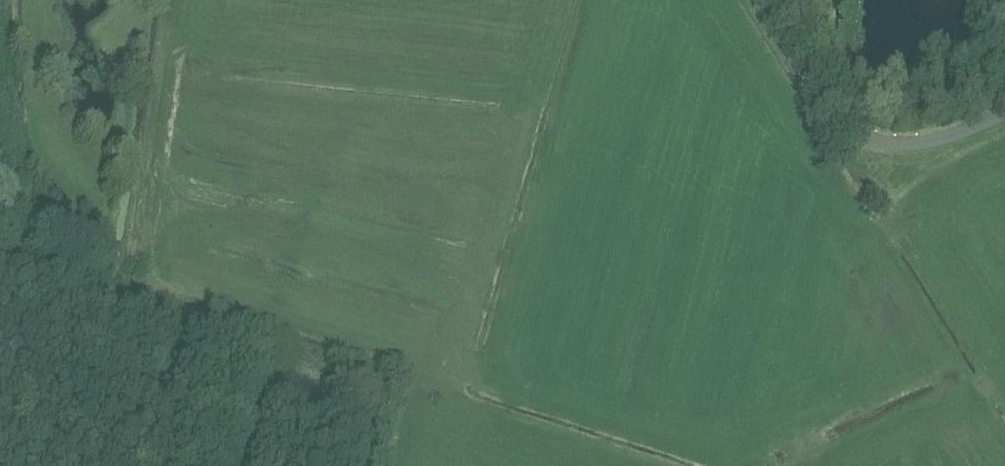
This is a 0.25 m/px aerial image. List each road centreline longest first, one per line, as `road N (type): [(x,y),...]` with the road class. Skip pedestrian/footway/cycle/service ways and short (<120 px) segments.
road 1 (residential): [(1004,113),(910,143),(855,131),(818,94),(760,0)]

